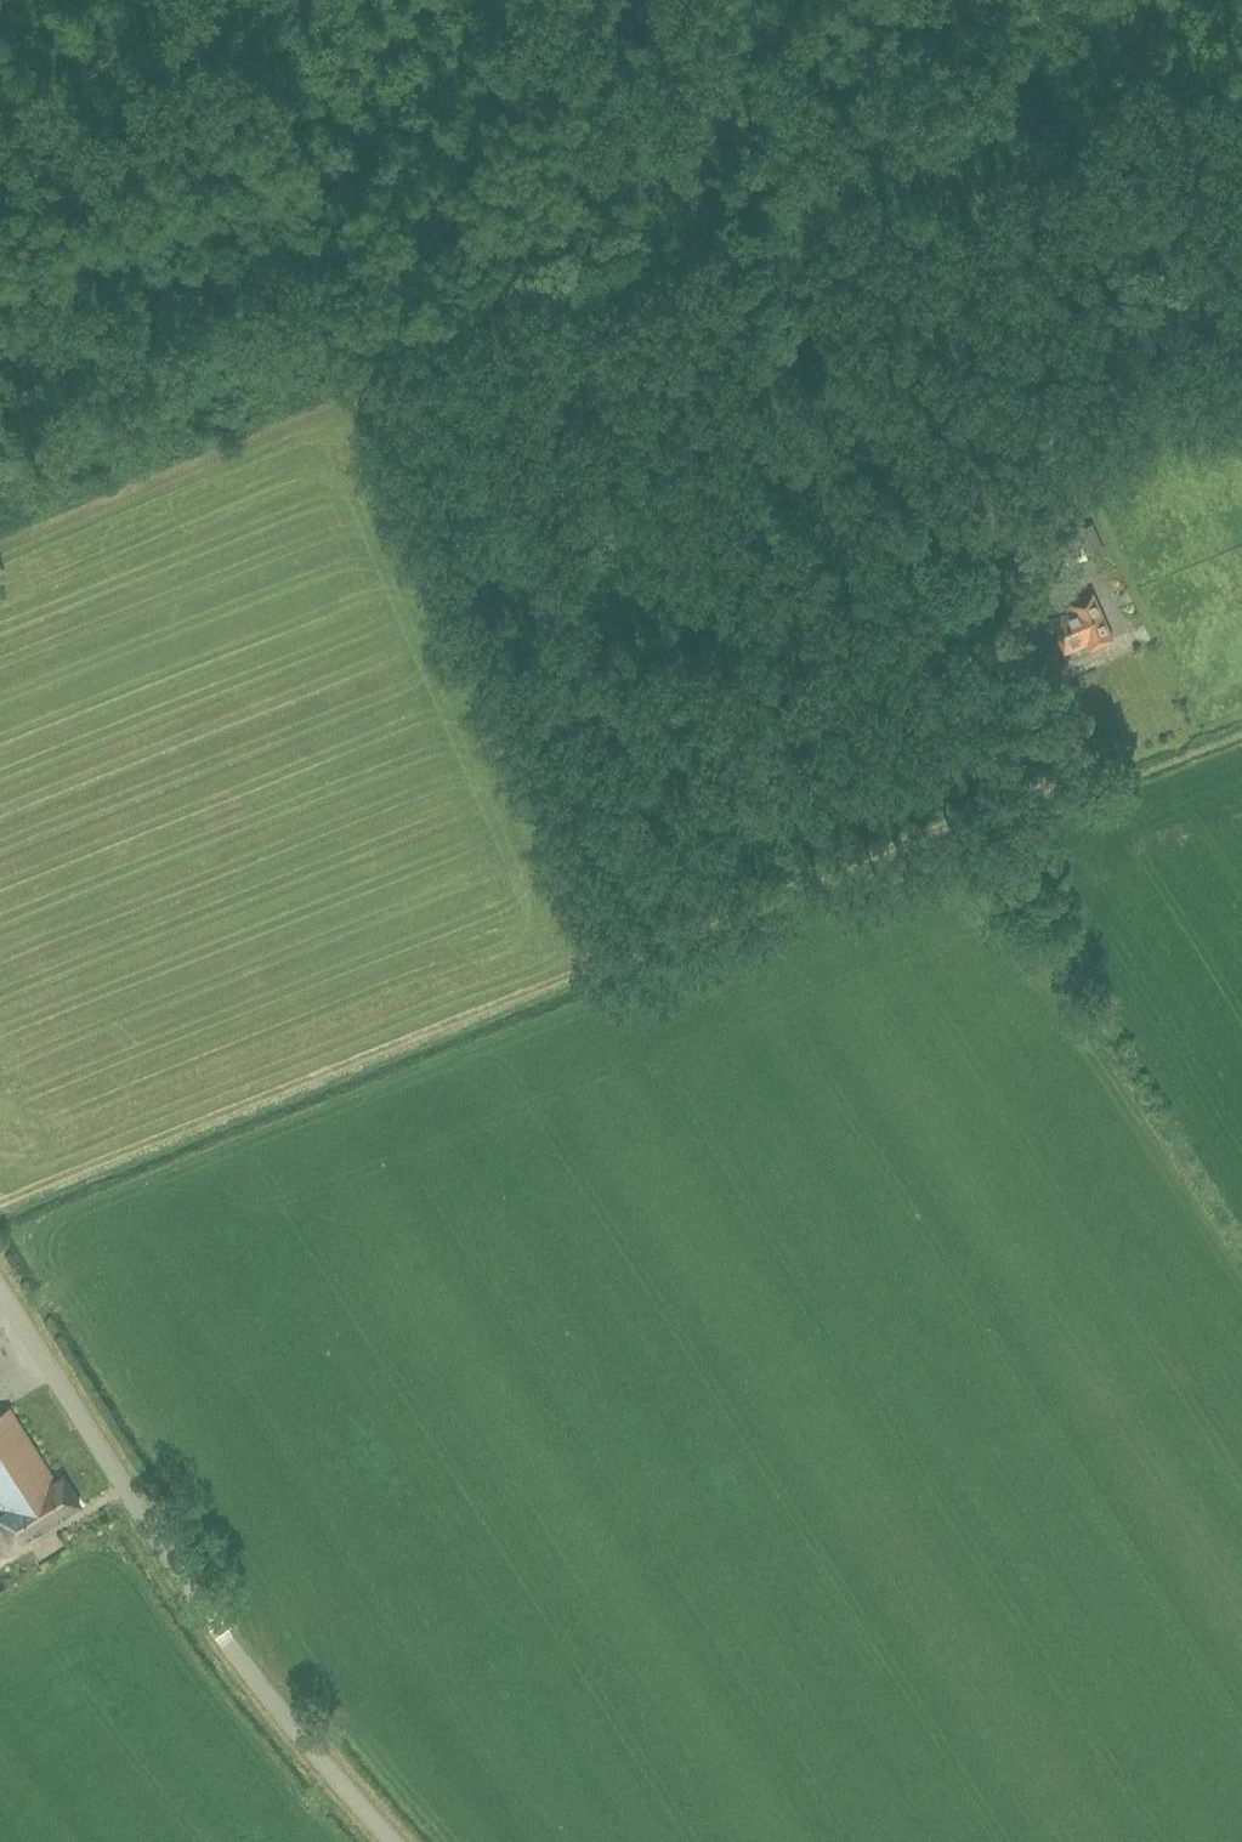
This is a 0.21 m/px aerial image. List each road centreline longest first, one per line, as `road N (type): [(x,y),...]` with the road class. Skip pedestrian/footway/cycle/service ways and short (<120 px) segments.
road 1 (track): [(0,1204),(1015,801)]
road 2 (unclassified): [(396,1841),(221,1634),(0,1289)]

